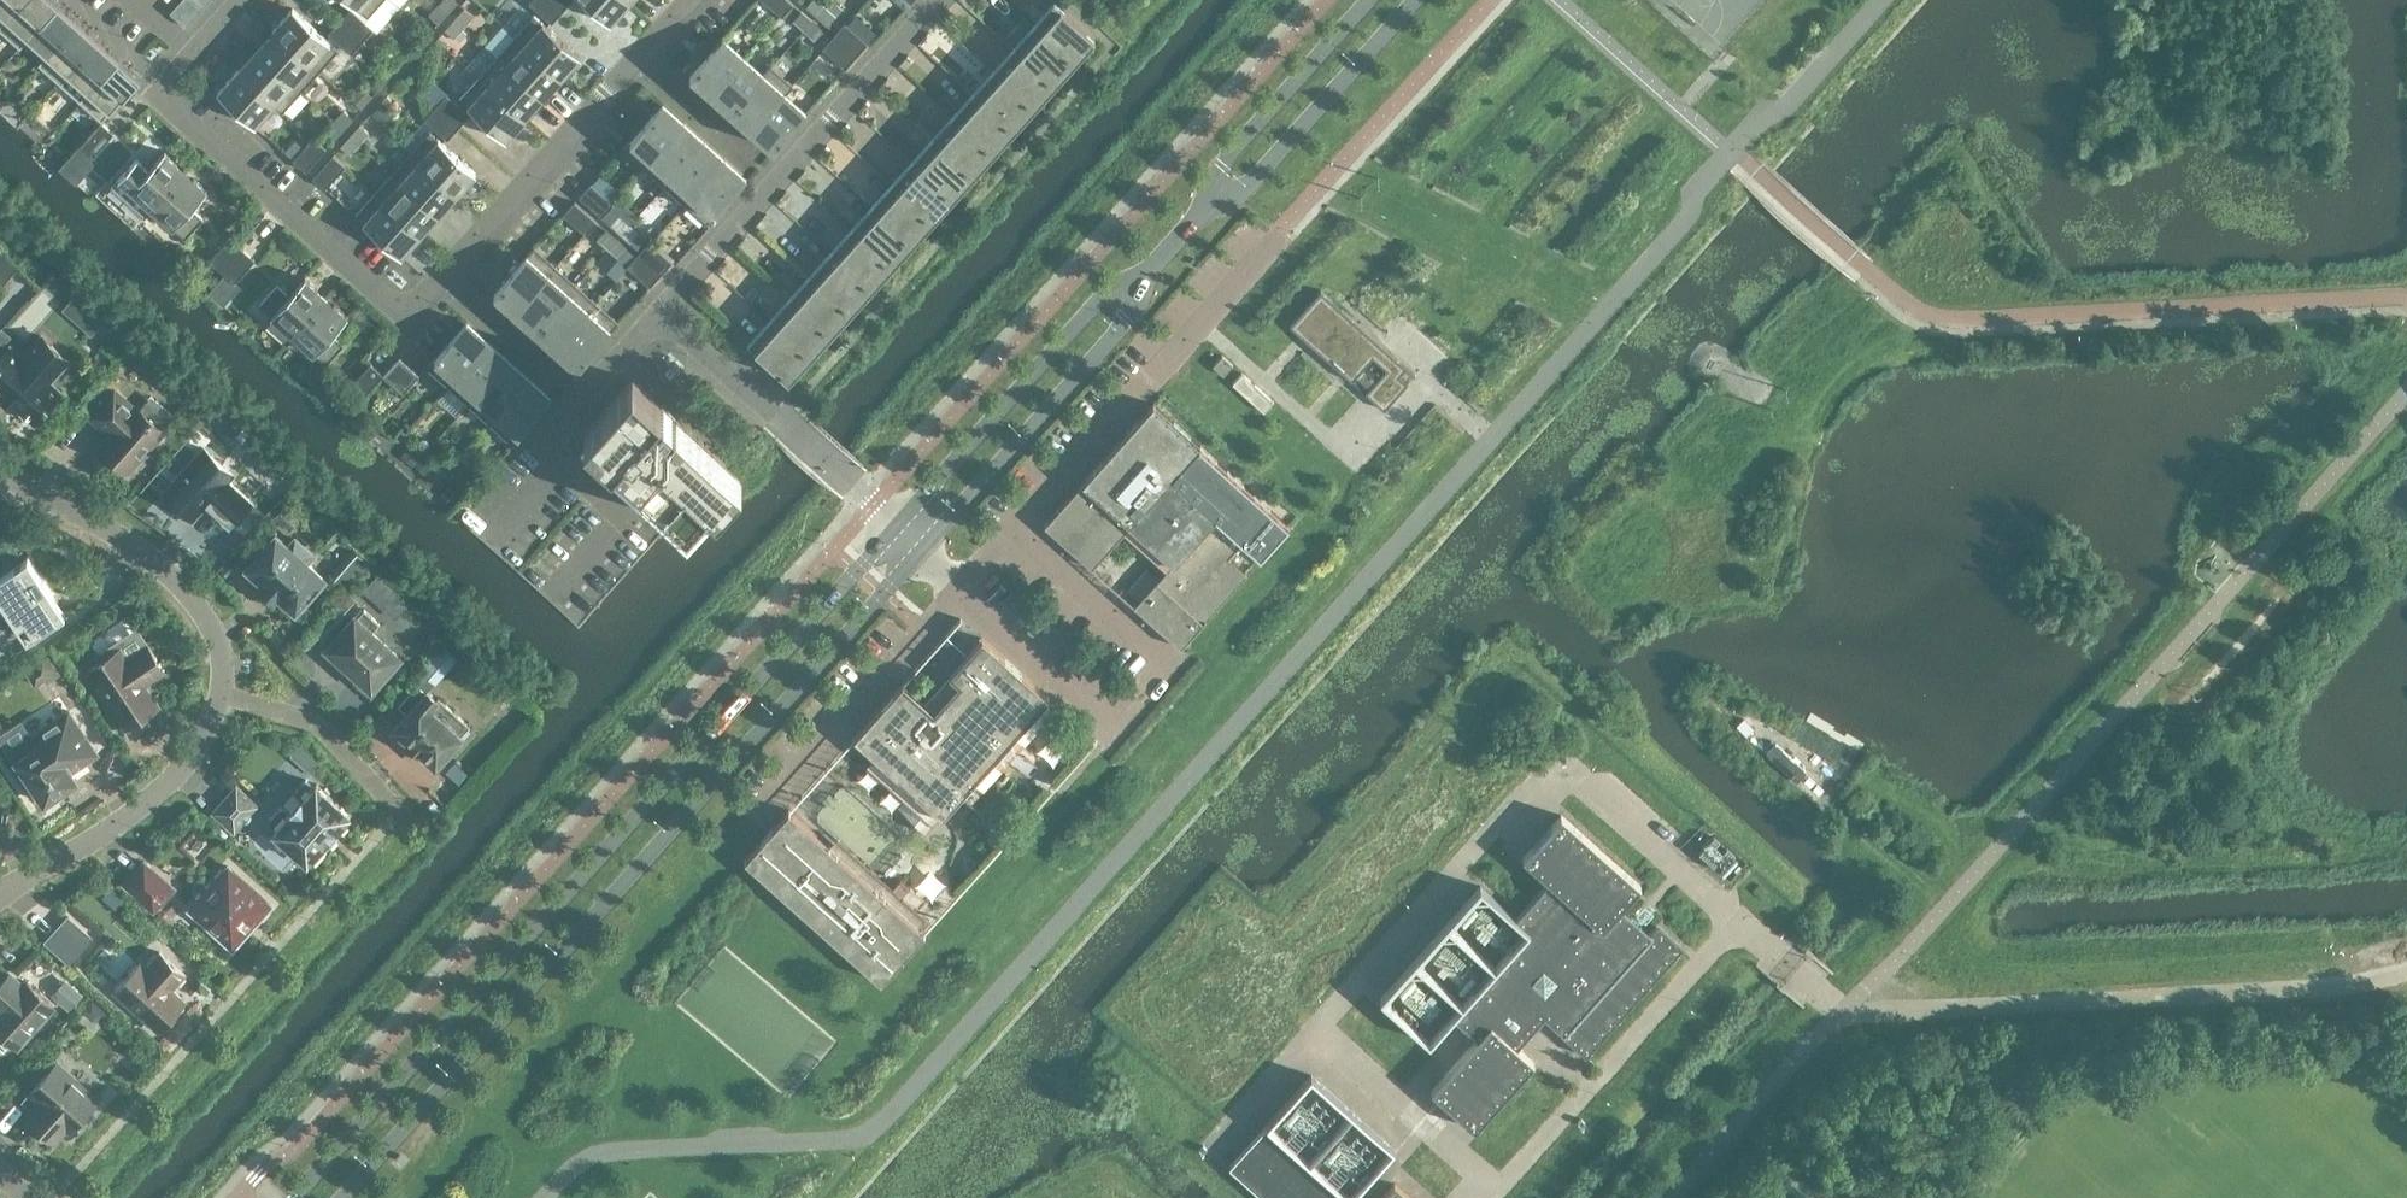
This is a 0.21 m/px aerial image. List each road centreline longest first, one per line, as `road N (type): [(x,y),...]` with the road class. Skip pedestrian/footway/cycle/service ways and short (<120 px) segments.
road 1 (tertiary): [(900,524),(292,1197)]
road 2 (tertiary): [(340,1197),(922,546)]
road 3 (residential): [(192,51),(166,80),(416,303),(693,0)]
road 4 (residential): [(660,313),(941,0)]
road 5 (tertiary): [(922,546),(1117,334),(1139,282)]
road 6 (tertiary): [(1139,282),(1090,312),(900,524)]
road 7 (residential): [(0,475),(153,554),(198,598),(220,638),(226,695)]
road 8 (residential): [(645,538),(546,444),(660,313)]
road 9 (residential): [(226,695),(172,783),(0,895)]
road 10 (tertiary): [(1211,200),(1259,176),(1415,0)]
road 11 (tertiary): [(1369,0),(1232,154),(1211,200)]
road 12 (residential): [(403,815),(318,717),(226,695)]
road 13 (residential): [(785,421),(660,313)]
road 14 (unclassified): [(900,524),(785,421)]

